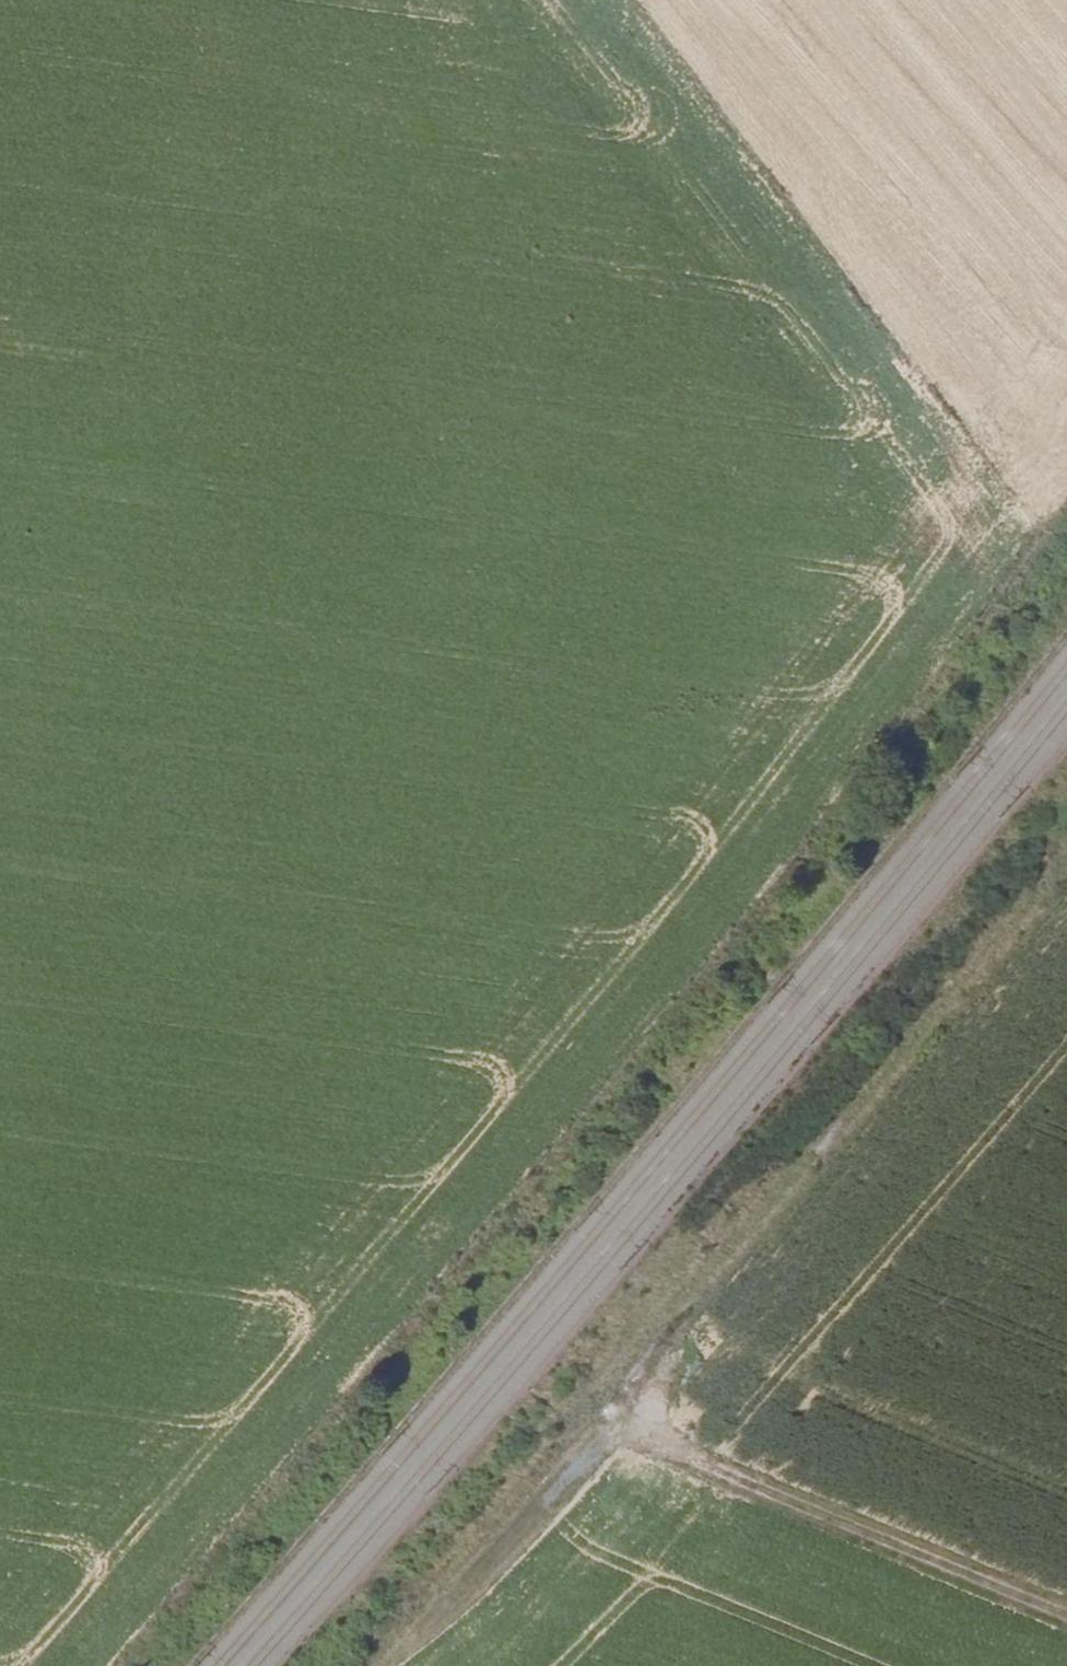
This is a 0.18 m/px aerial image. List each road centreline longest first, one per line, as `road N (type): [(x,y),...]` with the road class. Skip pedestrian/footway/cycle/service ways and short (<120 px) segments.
road 1 (track): [(651,1419),(1066,1593)]

